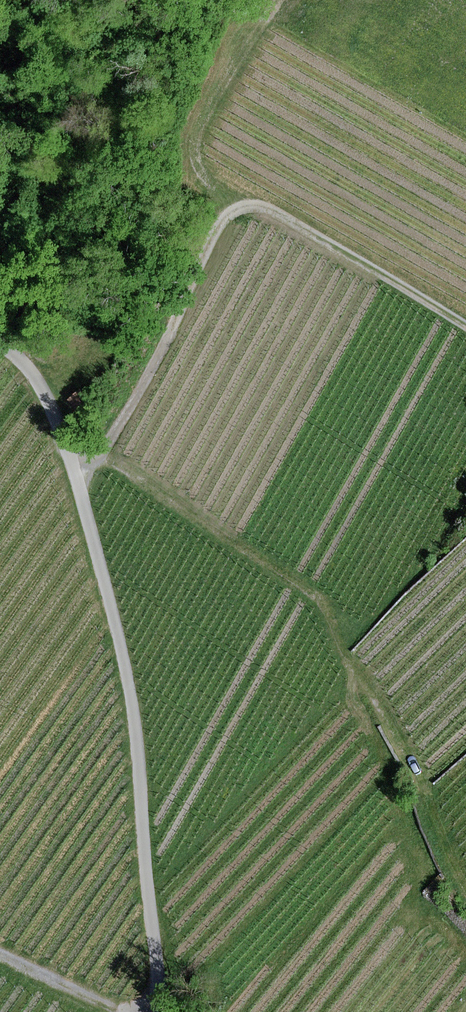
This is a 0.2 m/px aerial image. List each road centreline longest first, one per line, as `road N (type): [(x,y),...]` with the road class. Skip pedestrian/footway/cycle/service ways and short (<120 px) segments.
road 1 (track): [(160,1011),(120,642),(52,408),(0,341)]
road 2 (track): [(76,473),(106,450),(169,341),(214,232),(243,207),(268,208),(465,325)]
road 3 (track): [(0,954),(122,1011)]

